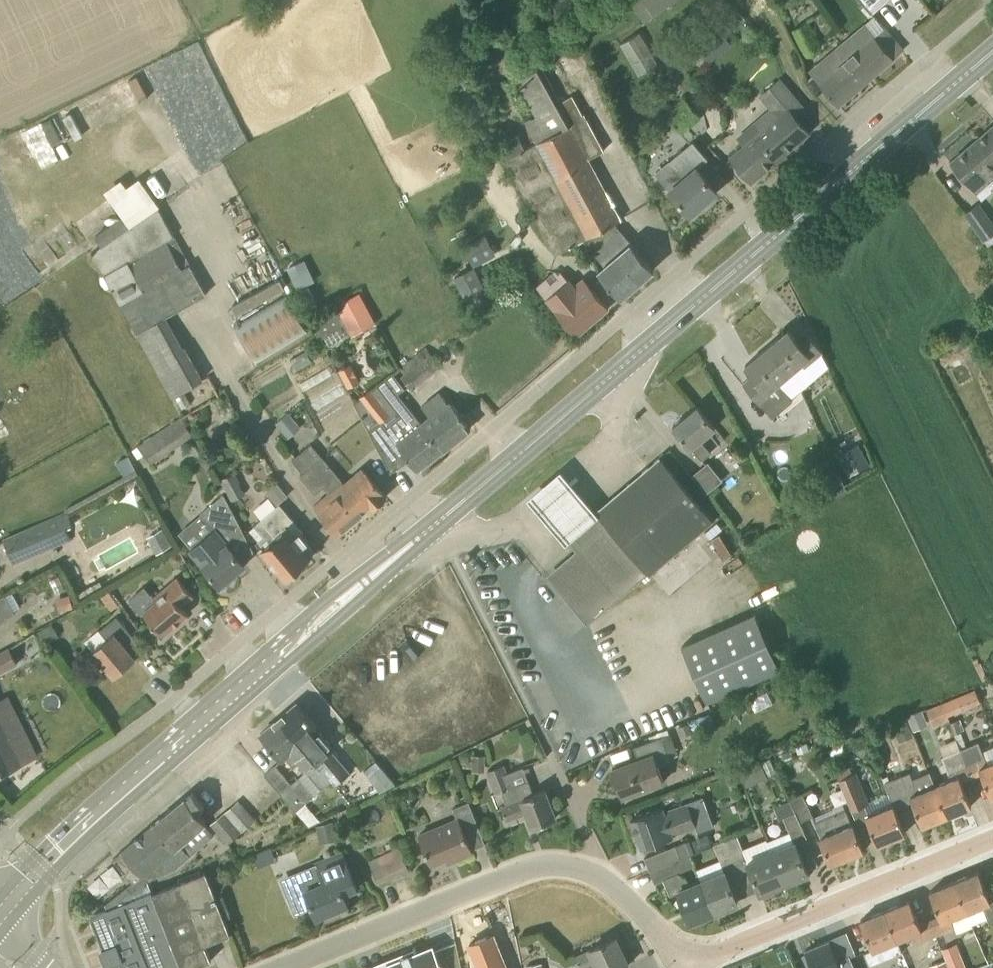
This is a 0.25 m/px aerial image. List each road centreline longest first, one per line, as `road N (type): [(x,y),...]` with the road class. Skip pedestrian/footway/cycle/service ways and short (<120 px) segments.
road 1 (primary): [(384,568),(992,50)]
road 2 (residential): [(287,967),(539,873),(567,871),(636,907),(674,967)]
road 3 (primary): [(274,657),(60,848),(0,913)]
road 4 (residential): [(692,967),(992,845)]
road 5 (primary): [(274,657),(310,643),(384,568)]
road 6 (primary): [(384,568),(324,600),(274,657)]

